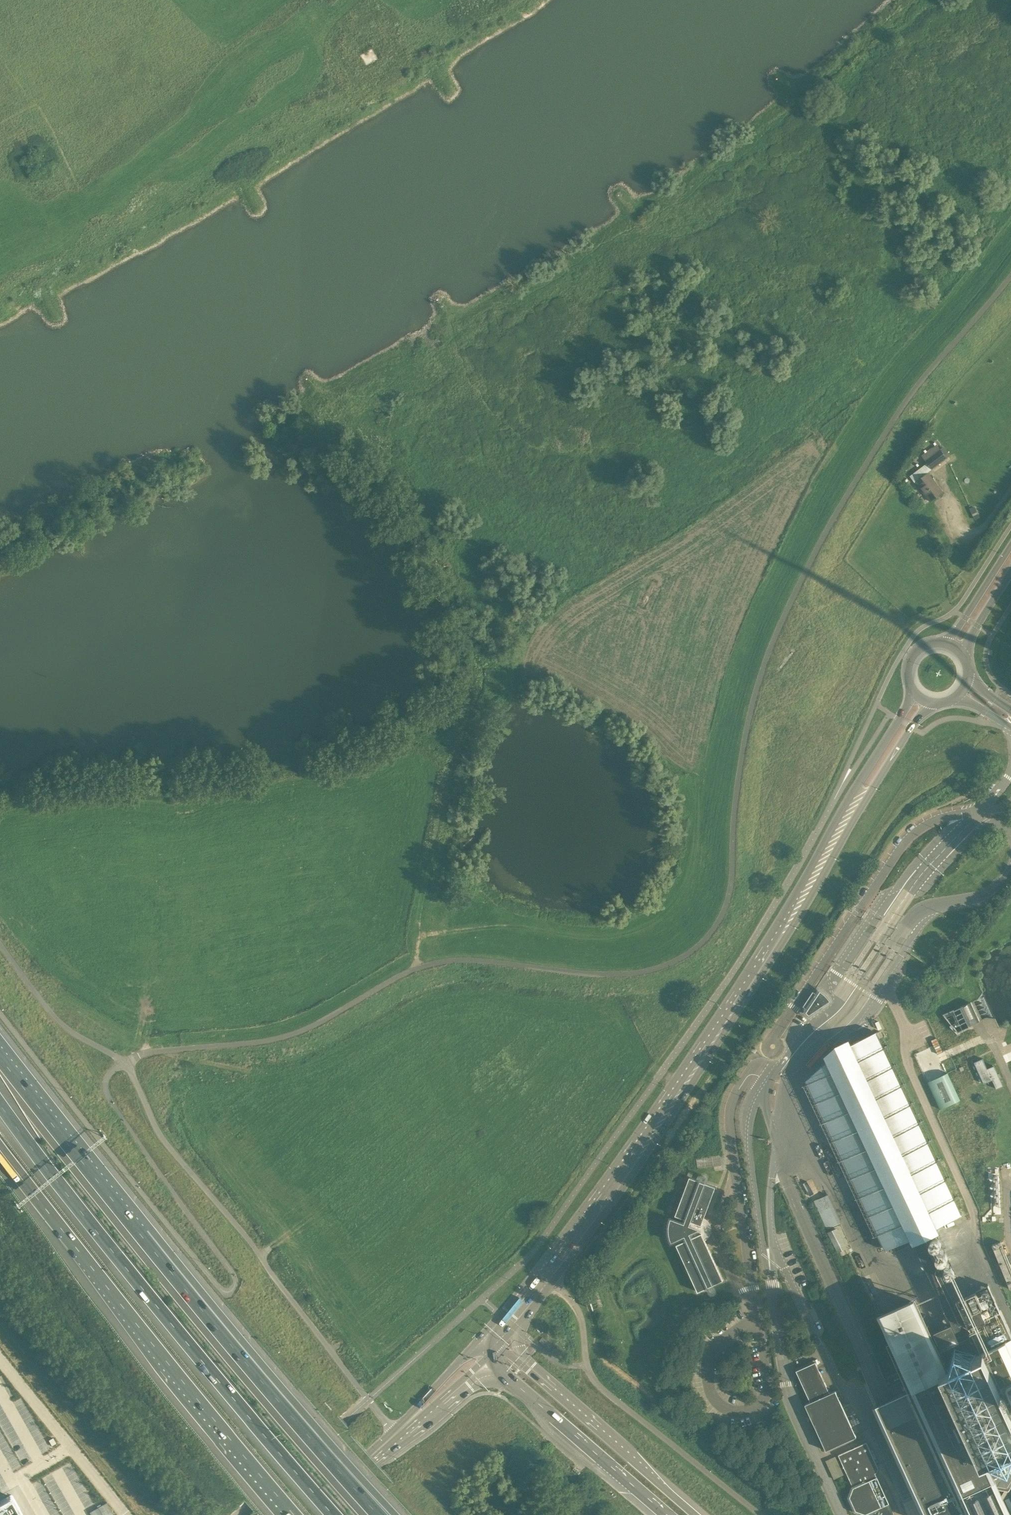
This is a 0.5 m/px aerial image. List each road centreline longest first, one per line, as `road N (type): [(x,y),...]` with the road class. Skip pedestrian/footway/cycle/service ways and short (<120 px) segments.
road 1 (primary): [(540,1272),(730,1010),(920,696)]
road 2 (motorway): [(0,1109),(334,1514)]
road 3 (motorway): [(304,1438),(0,1063)]
road 4 (motorway): [(0,1149),(294,1514)]
road 5 (unclassified): [(398,1437),(165,1141),(129,1059)]
road 6 (unclassified): [(759,1514),(595,1381),(577,1309),(540,1272)]
road 7 (motorway): [(695,1514),(489,1338)]
road 8 (track): [(415,968),(417,908),(458,720)]
road 9 (motorway): [(478,1352),(668,1514)]
road 10 (unclassified): [(0,1358),(127,1514)]
road 11 (unclassified): [(0,943),(54,1018),(129,1059)]

